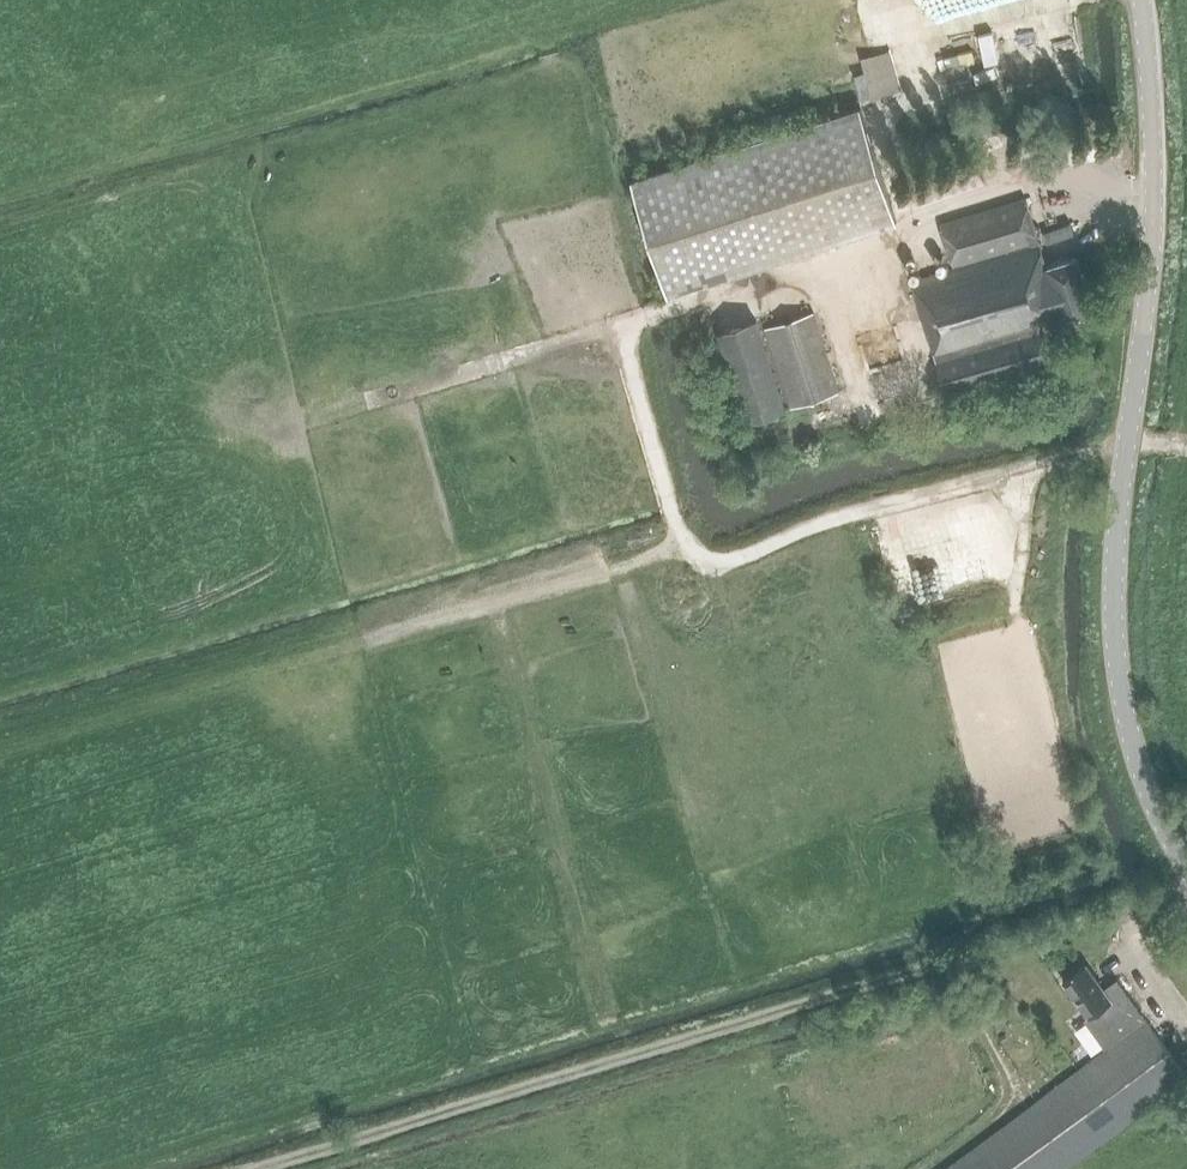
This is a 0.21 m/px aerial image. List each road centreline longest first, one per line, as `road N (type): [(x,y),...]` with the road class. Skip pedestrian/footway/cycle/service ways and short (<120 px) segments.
road 1 (tertiary): [(1186,870),(1166,836),(1115,672),(1114,599),(1155,187),(1142,0)]

